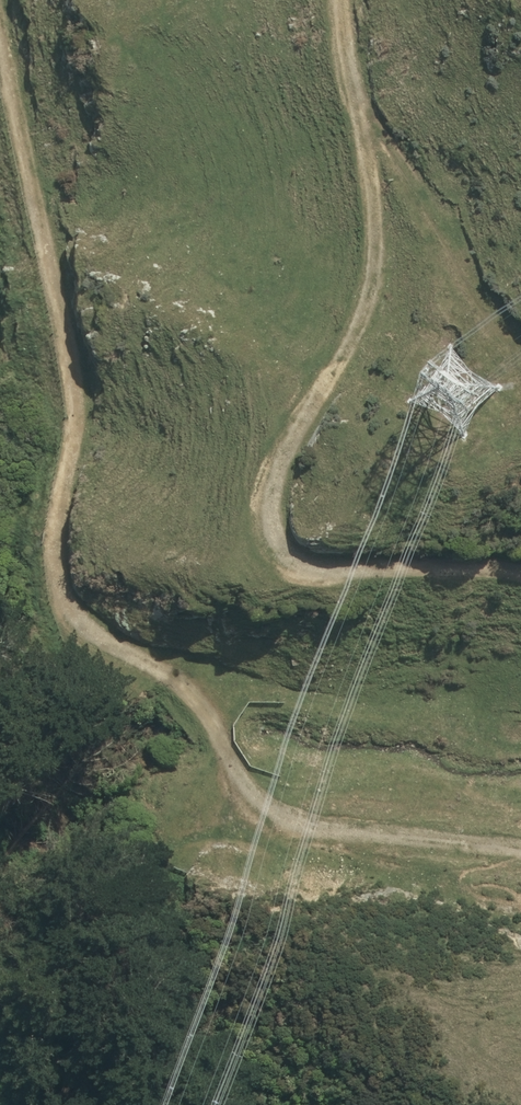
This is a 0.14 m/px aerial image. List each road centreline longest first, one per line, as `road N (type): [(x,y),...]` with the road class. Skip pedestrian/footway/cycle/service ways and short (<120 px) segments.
road 1 (track): [(520,864),(263,808),(201,706),(158,667),(81,625),(48,547),(74,403),(0,49)]
road 2 (track): [(343,0),(342,48),(369,172),(371,285),(264,485),(278,544),(317,572),(406,571),(520,597)]

